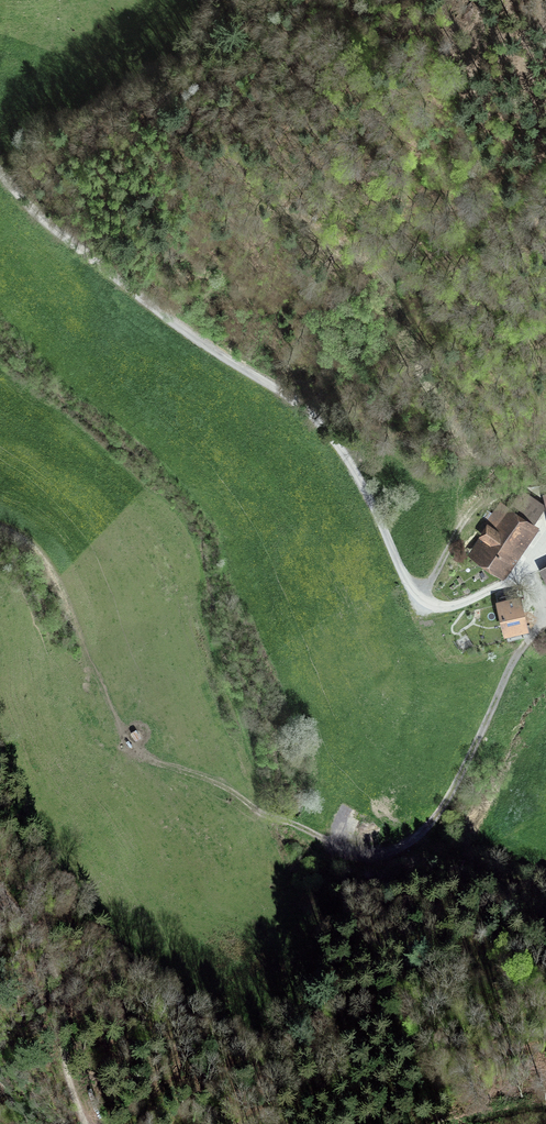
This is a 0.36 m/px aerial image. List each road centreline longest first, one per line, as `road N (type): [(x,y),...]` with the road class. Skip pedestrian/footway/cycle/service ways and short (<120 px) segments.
road 1 (track): [(0,527),(43,563),(125,741),(358,854),(400,847),(438,813),(536,627),(537,600),(524,578),(458,605),(420,598),(353,470),(313,419),(99,265),(0,172)]
road 2 (track): [(420,598),(457,527),(461,437),(427,384),(413,334),(381,268),(297,214),(225,151),(305,0)]
road 3 (track): [(0,884),(58,976),(67,1067),(93,1123)]

